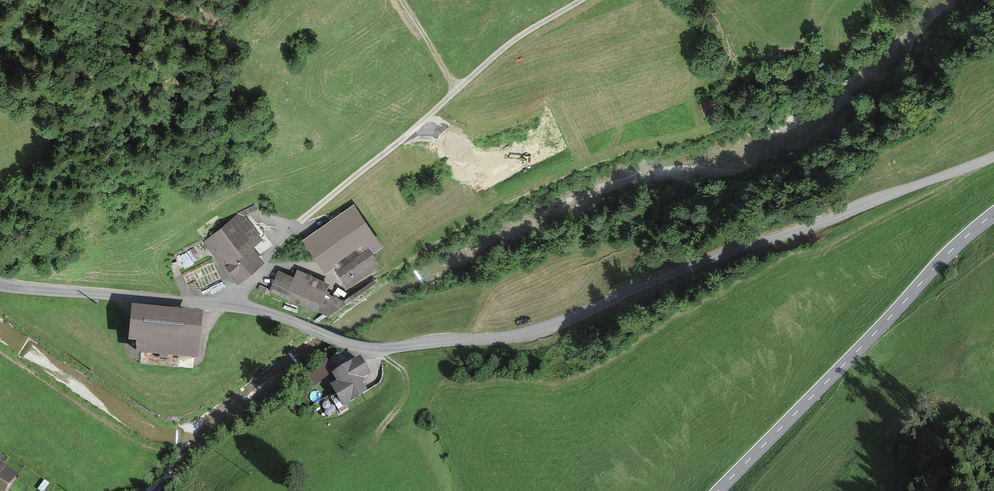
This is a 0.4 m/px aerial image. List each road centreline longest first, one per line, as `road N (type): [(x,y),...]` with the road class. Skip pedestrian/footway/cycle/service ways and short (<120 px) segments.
road 1 (tertiary): [(993,156),(516,336),(370,349),(252,309),(0,285)]
road 2 (tertiary): [(719,490),(993,213)]

